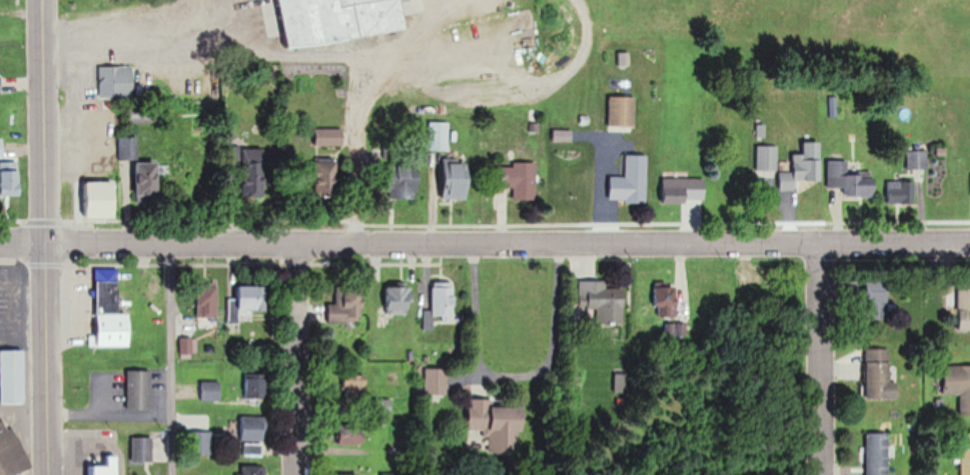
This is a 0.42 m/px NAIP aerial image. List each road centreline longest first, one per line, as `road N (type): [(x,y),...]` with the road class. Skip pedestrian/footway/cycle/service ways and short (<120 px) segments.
road 1 (residential): [(45,246),(969,239)]
road 2 (secondary): [(51,474),(46,0)]
road 3 (residential): [(813,240),(815,474)]
road 4 (residential): [(288,244),(289,474)]

